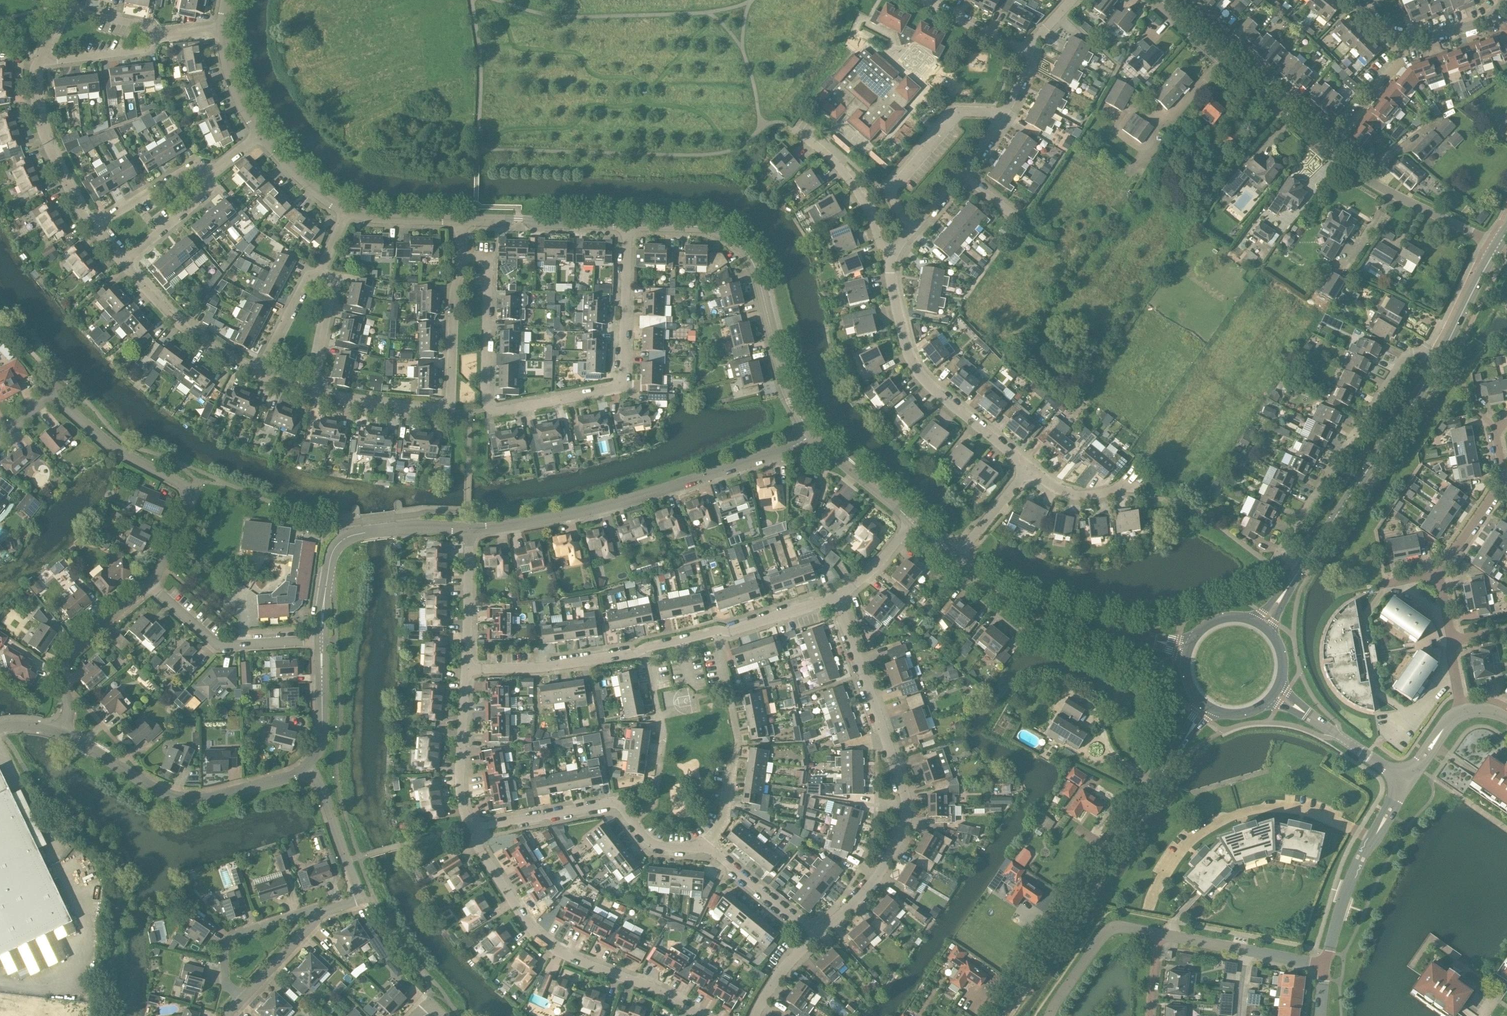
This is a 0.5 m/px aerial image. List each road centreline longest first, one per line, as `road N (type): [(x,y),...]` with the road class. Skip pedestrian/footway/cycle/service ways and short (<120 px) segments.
road 1 (residential): [(628,224),(621,383),(501,411),(485,400),(487,264),(460,256)]
road 2 (residential): [(1499,245),(1375,182),(1154,0)]
road 3 (residential): [(816,935),(872,886),(907,813),(838,597)]
road 4 (residential): [(469,530),(603,508),(812,436)]
road 5 (tertiary): [(998,1015),(1183,741)]
road 6 (residential): [(151,582),(186,500),(184,487),(112,448),(55,400),(0,439)]
road 7 (residential): [(628,224),(703,227),(746,252),(786,387),(812,436)]
road 8 (residential): [(698,1015),(640,983),(563,956),(470,830)]
road 9 (residential): [(311,393),(447,409),(460,256)]
road 10 (residential): [(1304,564),(1281,549),(1406,358),(1417,353),(1437,363)]
road 11 (residential): [(1151,905),(1190,841),(1246,810),(1323,817),(1372,838)]
road 12 (residential): [(892,255),(893,296),(918,373),(1030,469)]
road 13 (residential): [(307,766),(188,799),(160,792),(62,731)]
road 14 (residential): [(707,844),(654,843),(612,803),(470,830)]
road 15 (tertiary): [(1304,564),(1437,363)]
road 16 (residential): [(1154,641),(1024,601),(955,558)]
road 17 (residential): [(1030,469),(1077,495),(1125,488),(1180,412)]
road 18 (residential): [(1005,114),(959,111),(891,192),(913,229)]
road 19 (residential): [(321,639),(222,646),(151,582)]
road 20 (residential): [(62,731),(66,656),(151,582)]
road 21 (residential): [(1043,285),(1188,401)]
road 22 (residential): [(1239,327),(1094,217)]
road 23 (residential): [(467,668),(549,666),(645,647)]
road 24 (residential): [(324,911),(350,903),(357,889),(323,791),(307,766)]
road 25 (residential): [(38,63),(38,112),(92,227)]
road 26 (residential): [(123,262),(186,328),(257,374)]
road 27 (residential): [(1159,934),(1327,966)]
road 28 (residential): [(460,220),(628,224)]
road 29 (residential): [(242,999),(226,981),(227,940),(324,911)]
road 30 (residential): [(892,255),(840,165),(792,130)]
road 31 (residential): [(470,830),(460,772),(467,668)]
road 32 (residential): [(397,529),(354,535),(334,549),(321,639)]
road 33 (residential): [(1052,1015),(1104,934),(1125,927),(1159,934)]
road 34 (residential): [(1005,114),(913,229)]
road 35 (residential): [(816,935),(707,844)]
road 36 (residential): [(467,668),(469,530)]
road 37 (residential): [(1327,966),(1352,876),(1372,838)]
road 38 (tertiary): [(1437,363),(1499,245)]
road 39 (residential): [(209,174),(187,170),(92,227)]
road 40 (residential): [(913,521),(812,436)]
road 41 (residential): [(321,639),(322,734),(307,766)]
road 42 (residential): [(123,262),(204,194),(209,174)]
road 43 (residential): [(311,393),(332,292),(319,274)]
road 44 (residential): [(38,63),(145,49),(153,37)]
road 45 (residential): [(721,632),(838,597)]
road 46 (residential): [(319,274),(304,282),(257,374)]
road 47 (residential): [(242,999),(324,911)]

